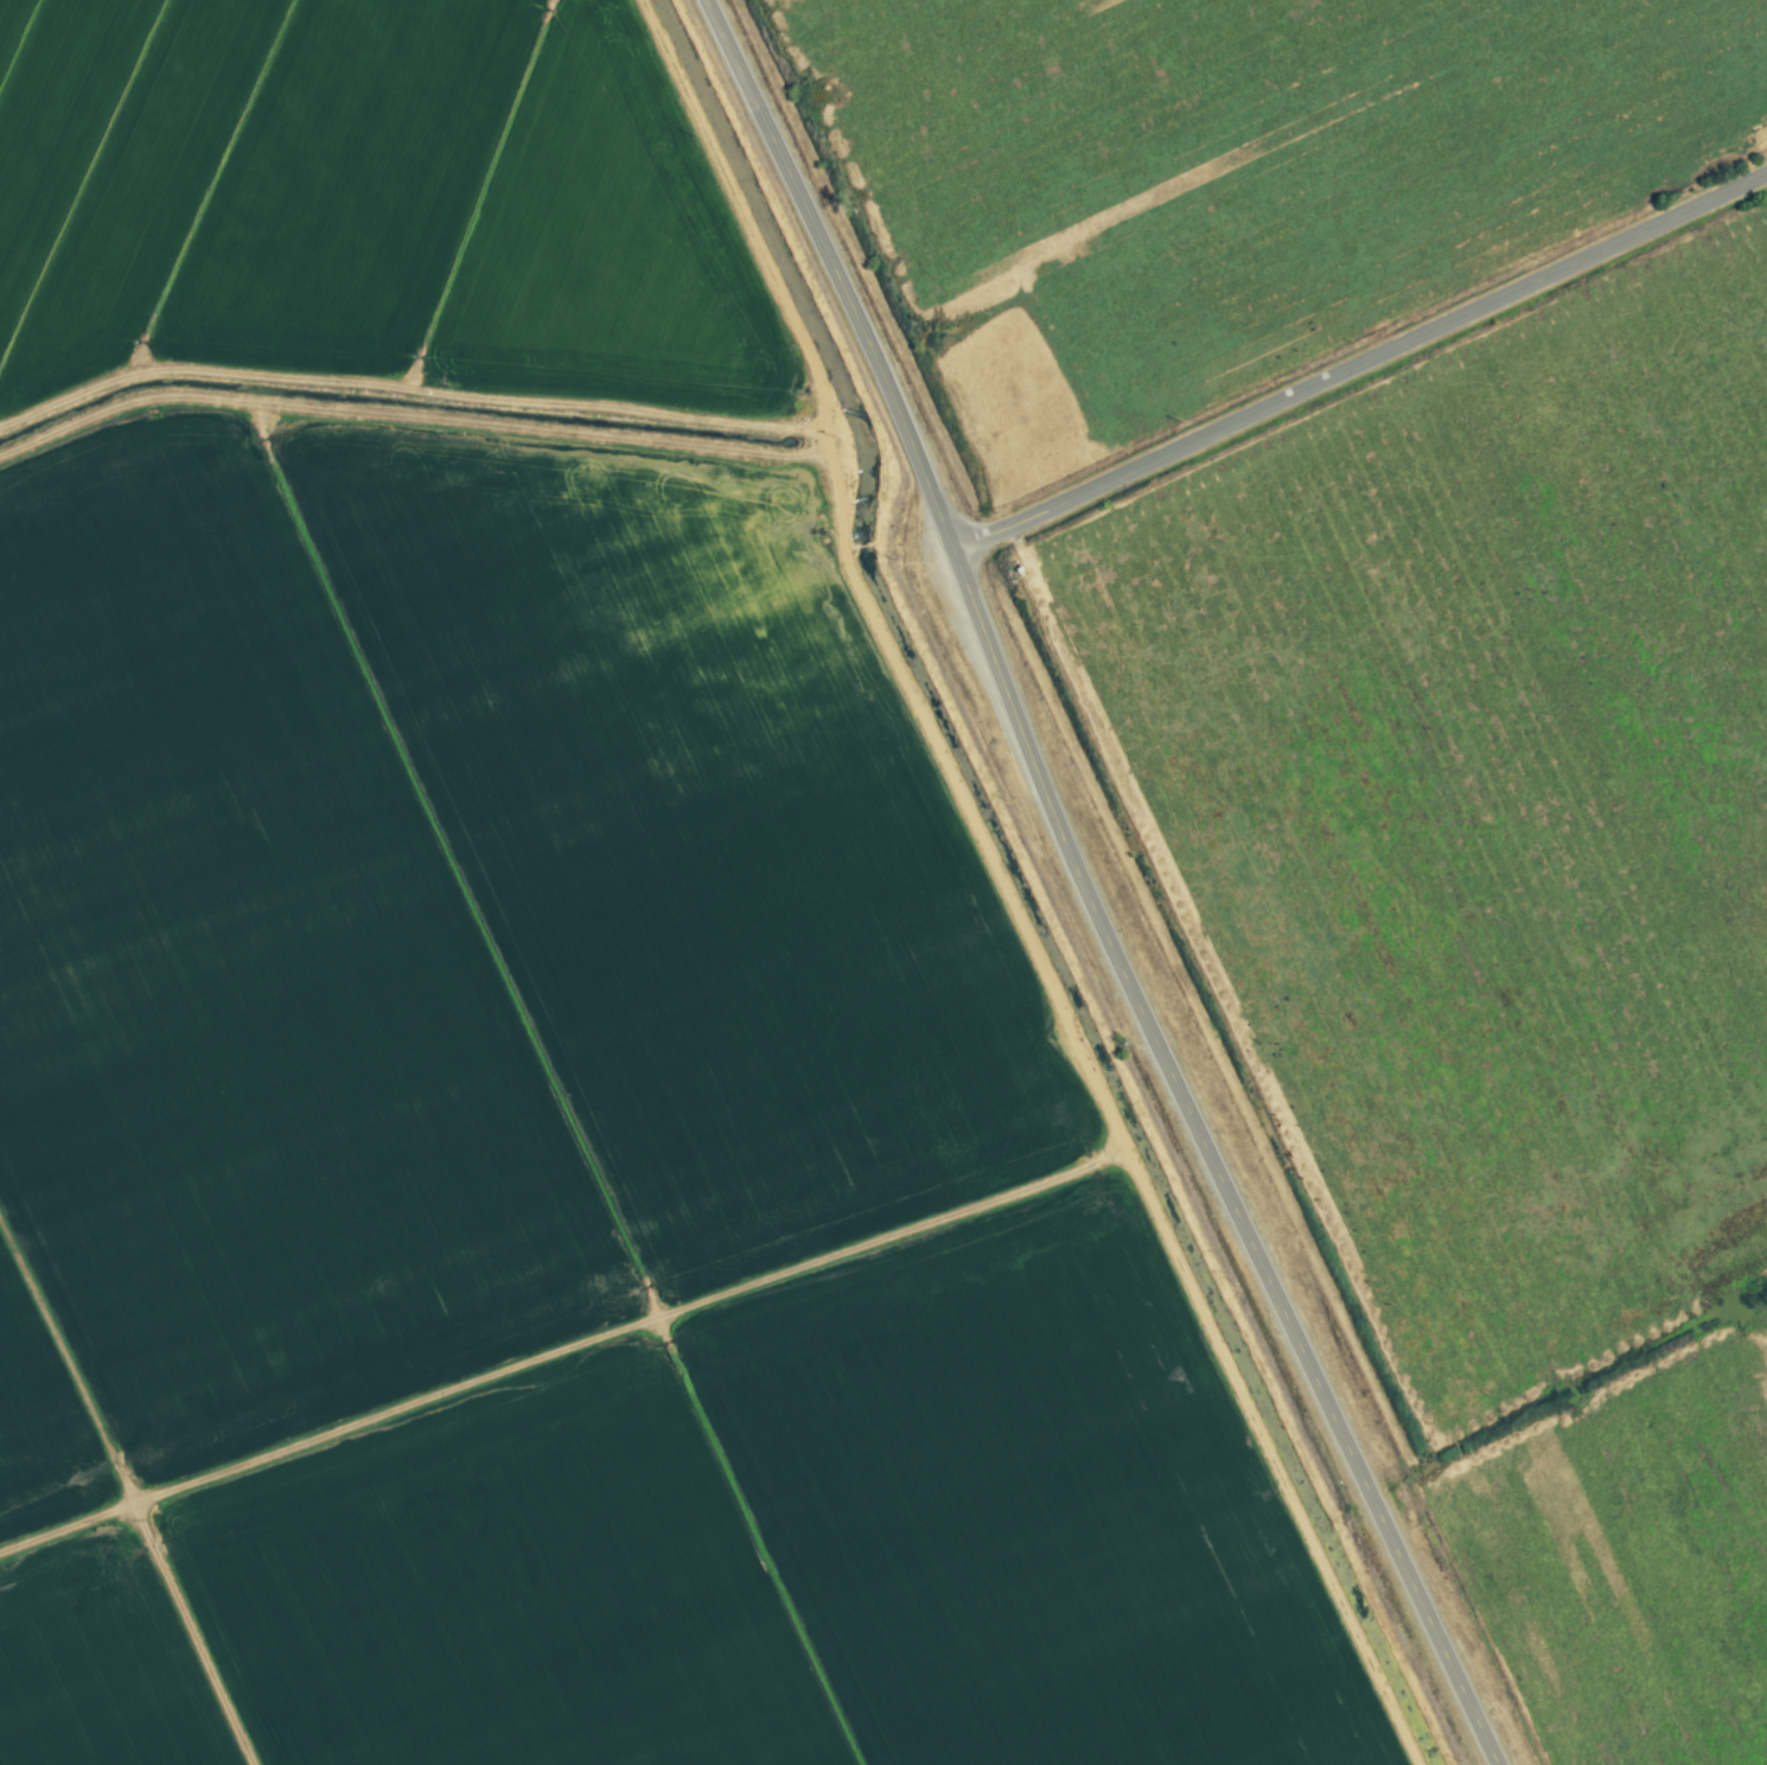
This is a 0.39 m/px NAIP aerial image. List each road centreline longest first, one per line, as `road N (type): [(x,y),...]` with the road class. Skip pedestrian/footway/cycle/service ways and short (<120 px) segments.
road 1 (tertiary): [(1497,1764),(1072,865),(895,407),(705,0)]
road 2 (residential): [(952,550),(1766,173)]

